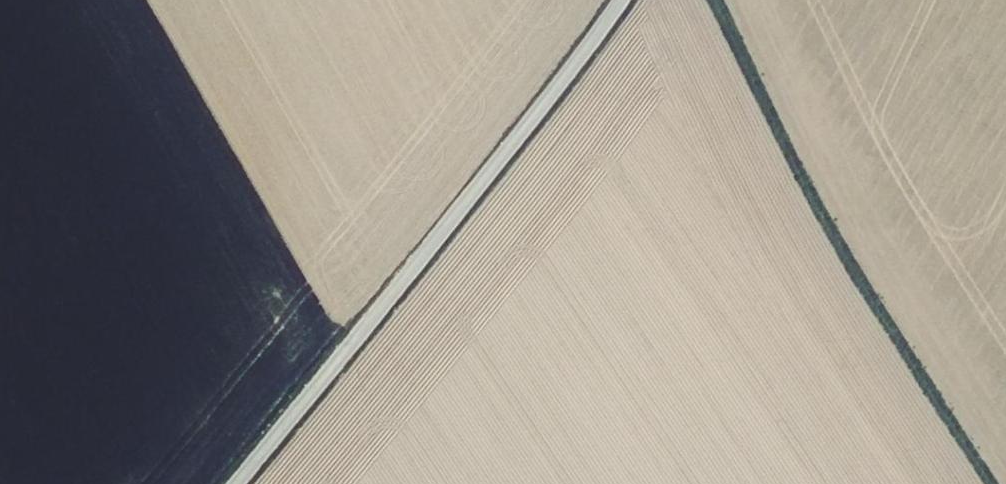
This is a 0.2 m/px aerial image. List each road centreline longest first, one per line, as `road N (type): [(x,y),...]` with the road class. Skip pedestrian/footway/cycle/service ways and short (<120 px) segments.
road 1 (unclassified): [(236,483),(410,273),(618,0)]

